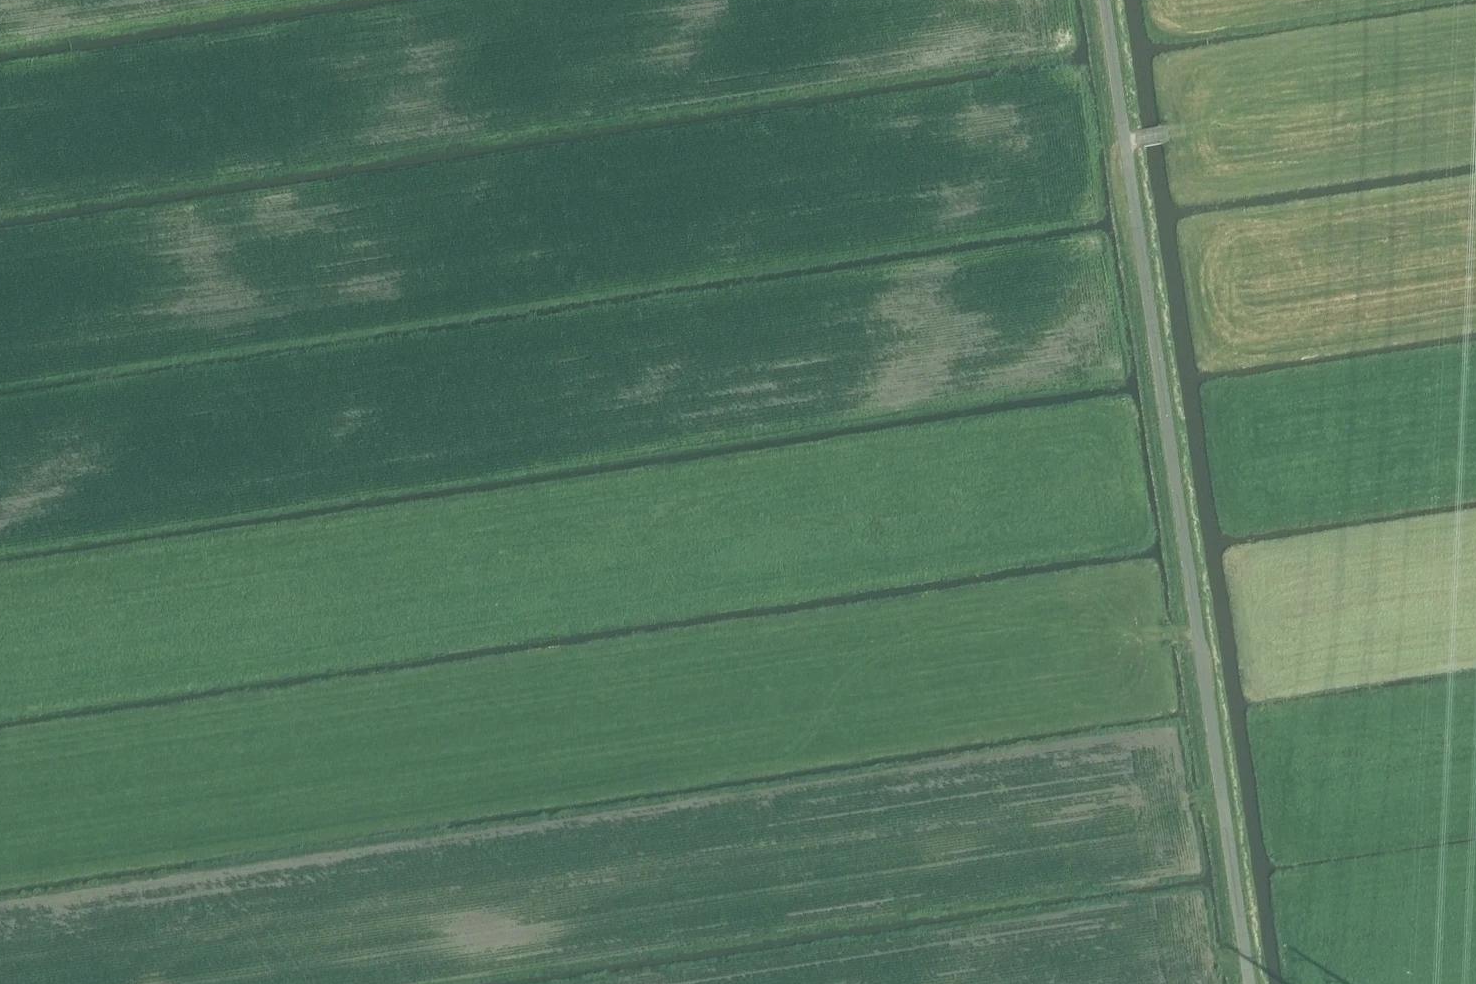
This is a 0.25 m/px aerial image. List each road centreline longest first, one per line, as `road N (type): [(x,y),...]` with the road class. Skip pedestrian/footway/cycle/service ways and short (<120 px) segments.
road 1 (unclassified): [(1251,983),(1105,0)]

